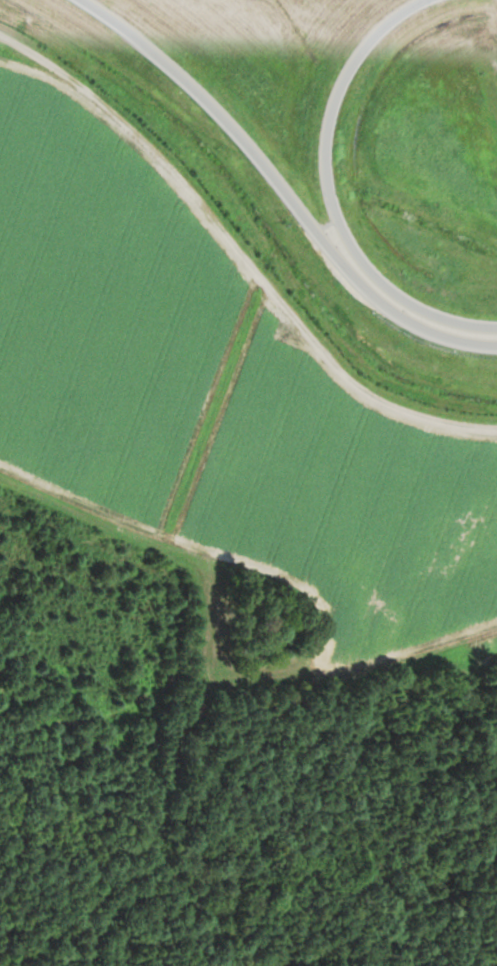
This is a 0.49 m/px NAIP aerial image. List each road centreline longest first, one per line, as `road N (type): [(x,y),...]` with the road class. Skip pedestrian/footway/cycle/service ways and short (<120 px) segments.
road 1 (motorway): [(80,0),(142,41),(244,139),(377,298),(413,324),(496,343)]
road 2 (motorway): [(496,326),(427,311),(387,288),(356,256),(325,167),(340,81),(369,37),(428,0)]

